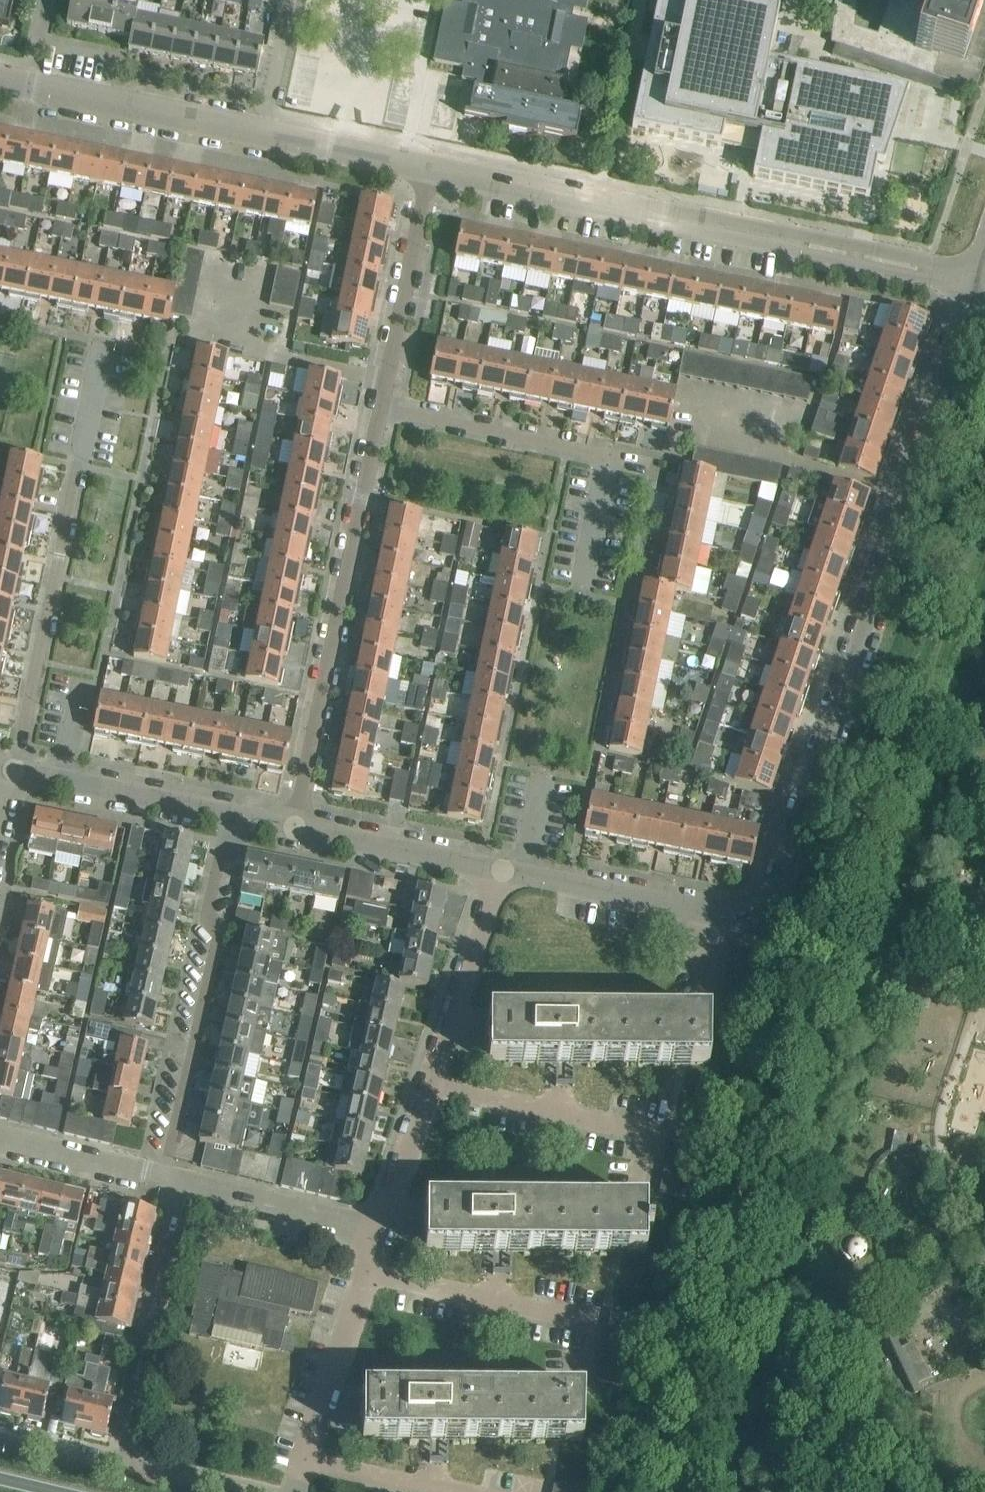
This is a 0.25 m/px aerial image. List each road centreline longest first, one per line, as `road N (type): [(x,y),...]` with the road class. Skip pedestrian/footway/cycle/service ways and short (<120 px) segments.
road 1 (residential): [(503,872),(731,918),(755,916),(770,899),(972,281)]
road 2 (residential): [(972,281),(429,171)]
road 3 (residential): [(13,772),(103,341)]
road 4 (residential): [(429,171),(0,81)]
road 5 (residential): [(292,828),(380,408)]
road 6 (residential): [(381,1230),(503,872)]
road 7 (residential): [(164,1177),(219,930),(207,911),(228,815)]
road 8 (residential): [(120,1469),(190,1183)]
road 9 (residential): [(297,1491),(381,1230)]
road 10 (residential): [(380,408),(429,171)]
road 11 (residential): [(610,457),(380,408)]
road 12 (residential): [(228,815),(13,772)]
road 13 (residential): [(503,872),(292,828)]
road 14 (residential): [(381,1230),(190,1183)]
road 15 (residential): [(164,1177),(0,1137)]
road 16 (residential): [(120,1469),(0,1441)]

